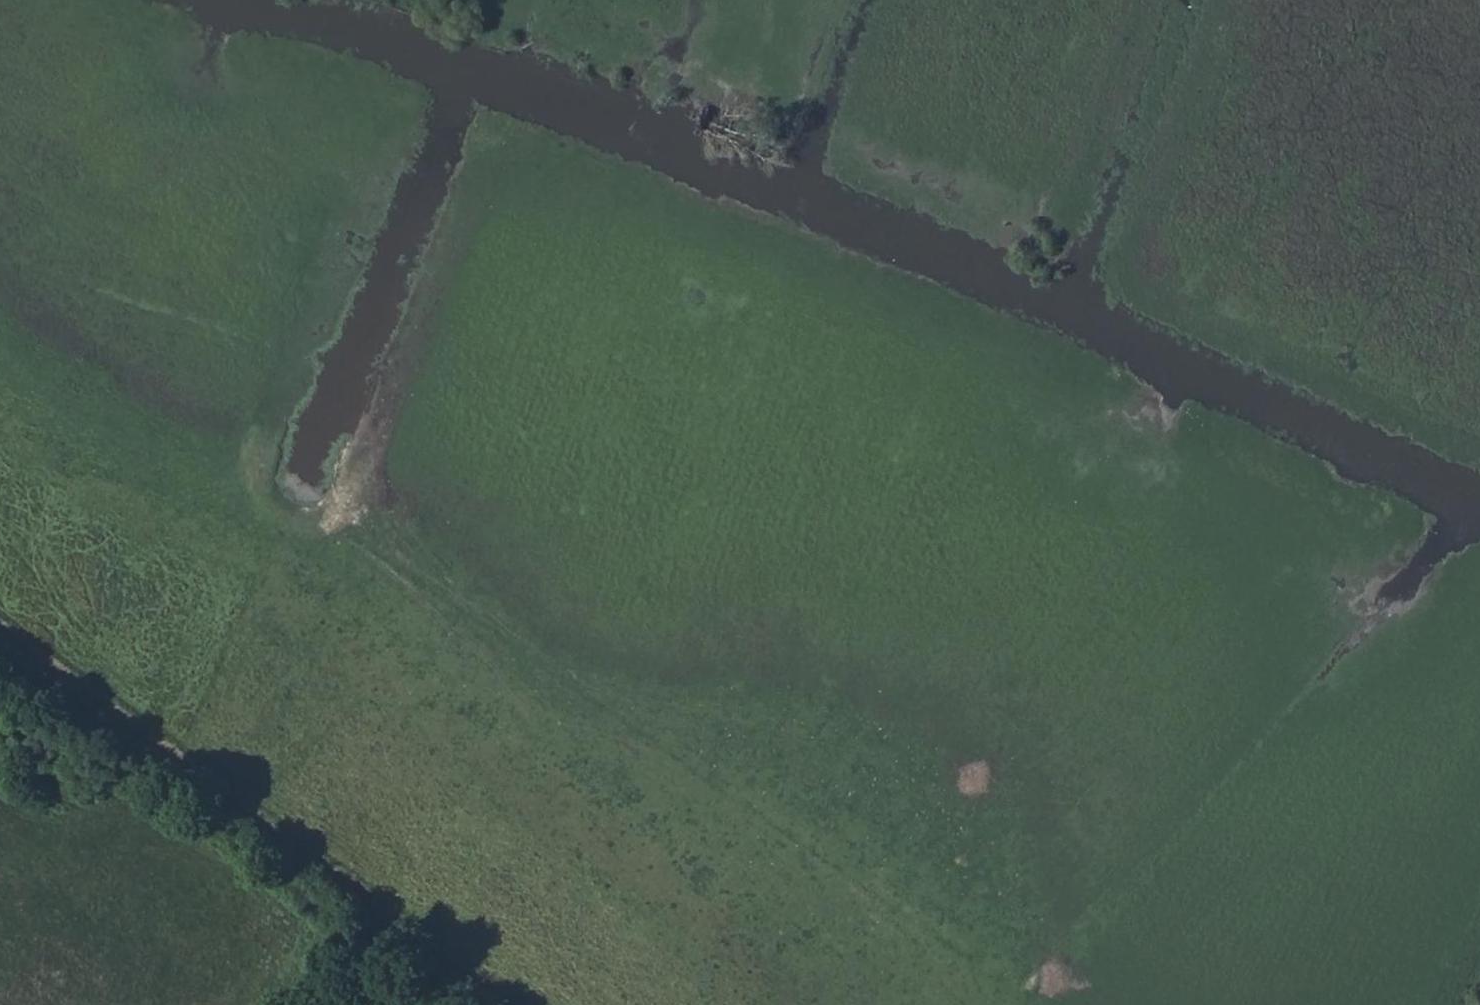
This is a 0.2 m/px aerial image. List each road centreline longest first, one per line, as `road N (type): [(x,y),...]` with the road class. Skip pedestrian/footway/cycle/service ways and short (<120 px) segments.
road 1 (track): [(0,627),(175,746),(523,1004)]

